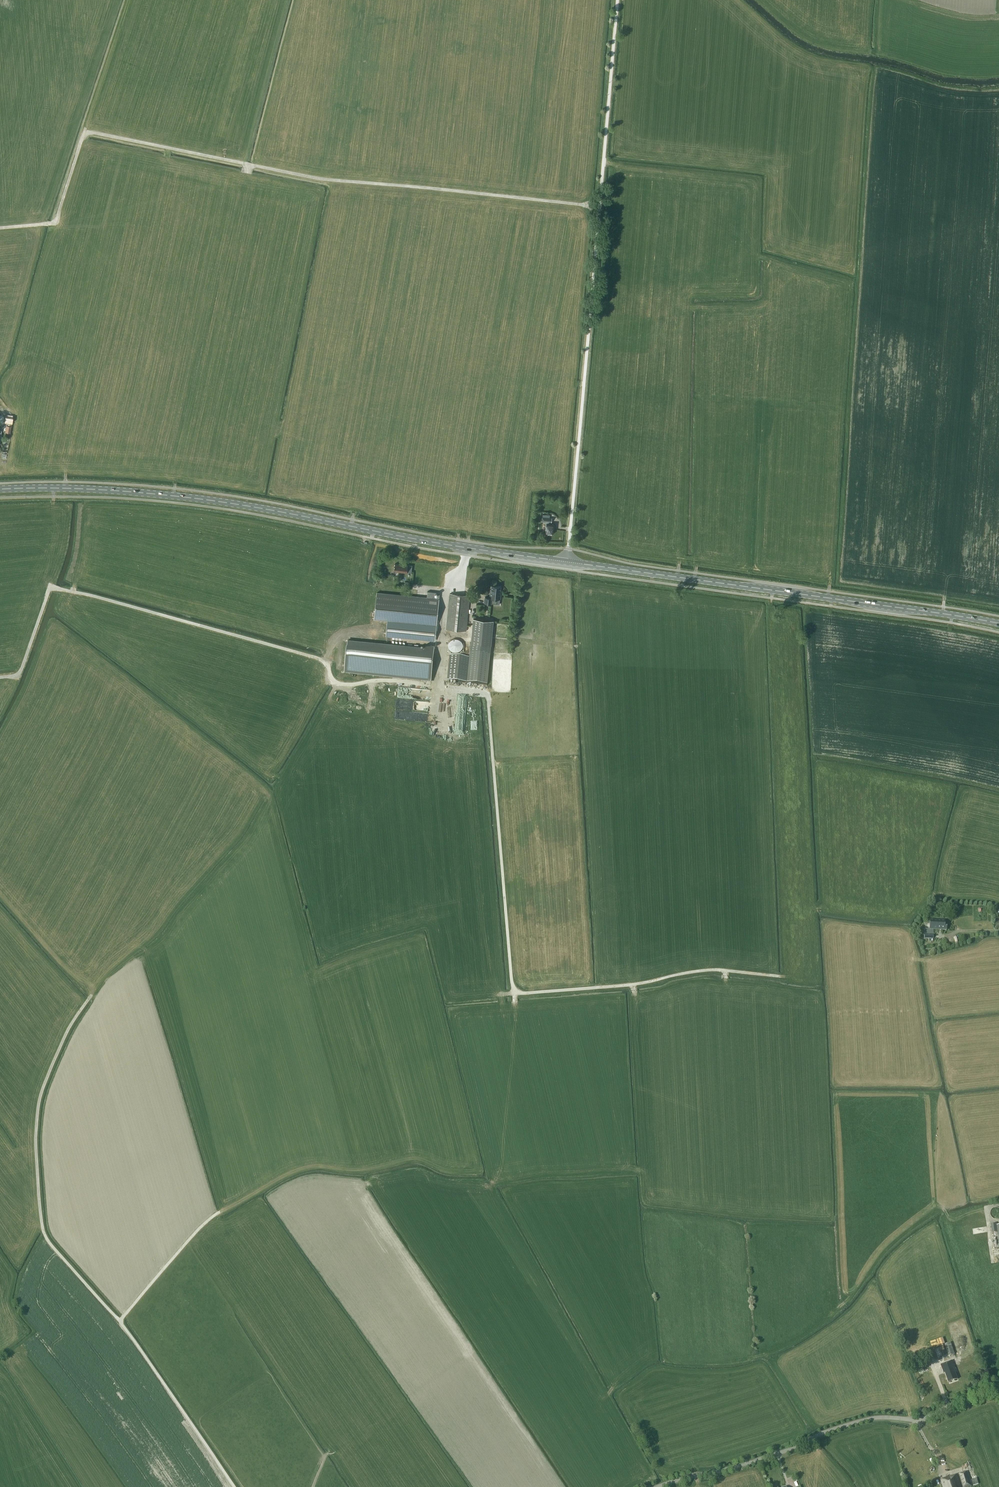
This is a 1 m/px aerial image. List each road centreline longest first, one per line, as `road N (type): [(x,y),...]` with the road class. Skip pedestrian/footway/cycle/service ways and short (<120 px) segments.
road 1 (primary): [(0,488),(223,499),(568,562)]
road 2 (unclassified): [(568,562),(618,0)]
road 3 (primary): [(568,562),(998,624)]
road 4 (unclassified): [(661,1486),(859,1422),(924,1418),(998,1382)]

